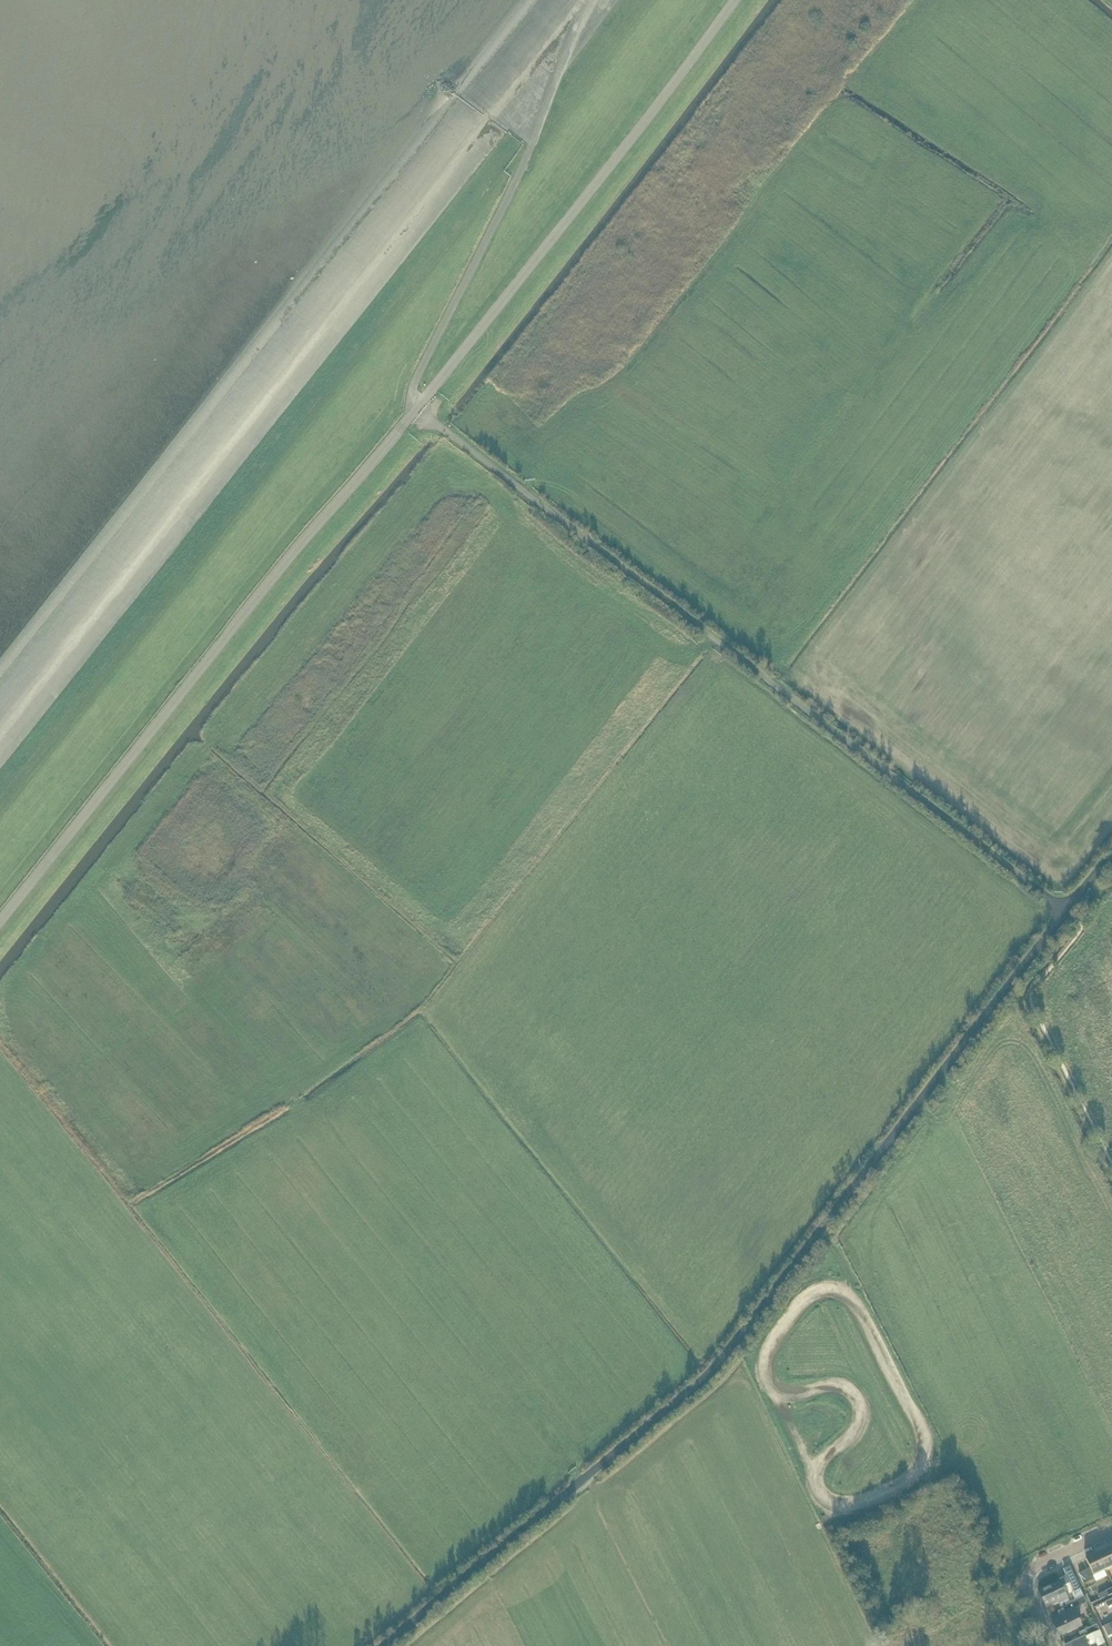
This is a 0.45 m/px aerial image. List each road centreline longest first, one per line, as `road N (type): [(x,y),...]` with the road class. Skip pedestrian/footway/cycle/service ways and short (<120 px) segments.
road 1 (unclassified): [(390,1645),(717,1369),(1063,911)]
road 2 (unclassified): [(1063,911),(418,409)]
road 3 (unclassified): [(0,923),(418,409)]
road 4 (unclassified): [(418,409),(737,0)]
road 5 (residential): [(1053,1645),(1026,1588),(1028,1576),(1111,1530)]

